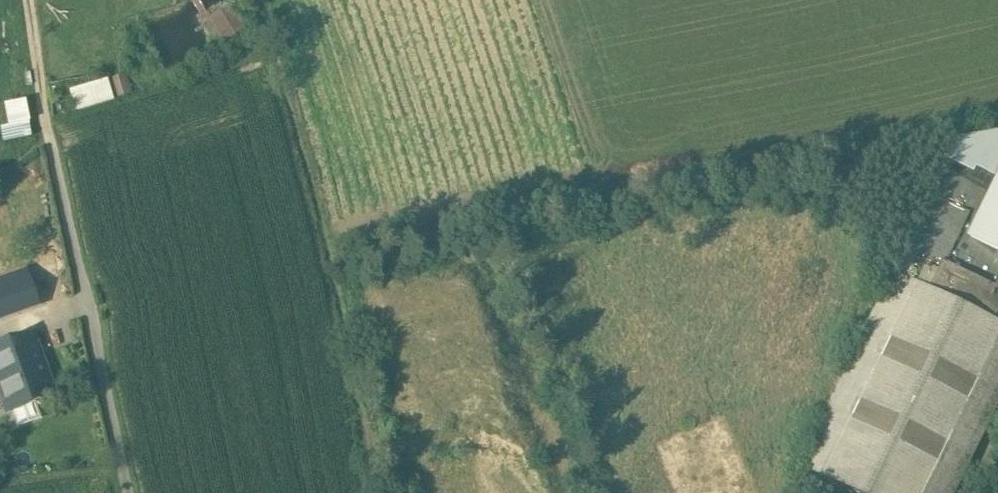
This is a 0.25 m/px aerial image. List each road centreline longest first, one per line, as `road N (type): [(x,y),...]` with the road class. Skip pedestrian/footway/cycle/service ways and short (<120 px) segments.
road 1 (track): [(28,0),(128,492)]

